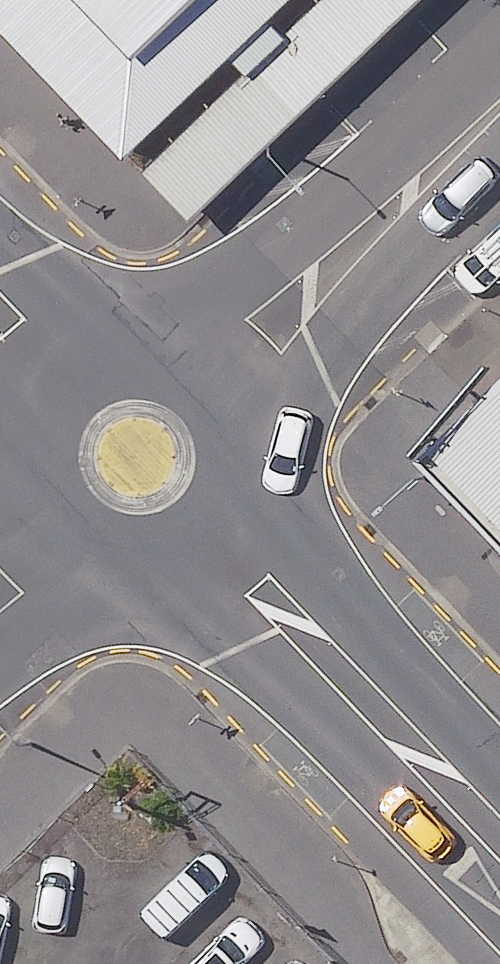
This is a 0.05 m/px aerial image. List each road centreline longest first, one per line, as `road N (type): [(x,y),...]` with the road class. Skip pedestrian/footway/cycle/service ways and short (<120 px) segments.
road 1 (tertiary): [(499,835),(216,547)]
road 2 (unclassified): [(224,376),(499,112)]
road 3 (tertiary): [(52,368),(93,343),(140,336),(186,348),(224,376)]
road 4 (tertiary): [(216,547),(176,571),(128,578),(82,567),(44,539)]
road 5 (tertiary): [(224,376),(249,416),(256,463),(244,509),(216,547)]
road 6 (tertiary): [(44,539),(20,498),(13,452),(24,406),(52,368)]

